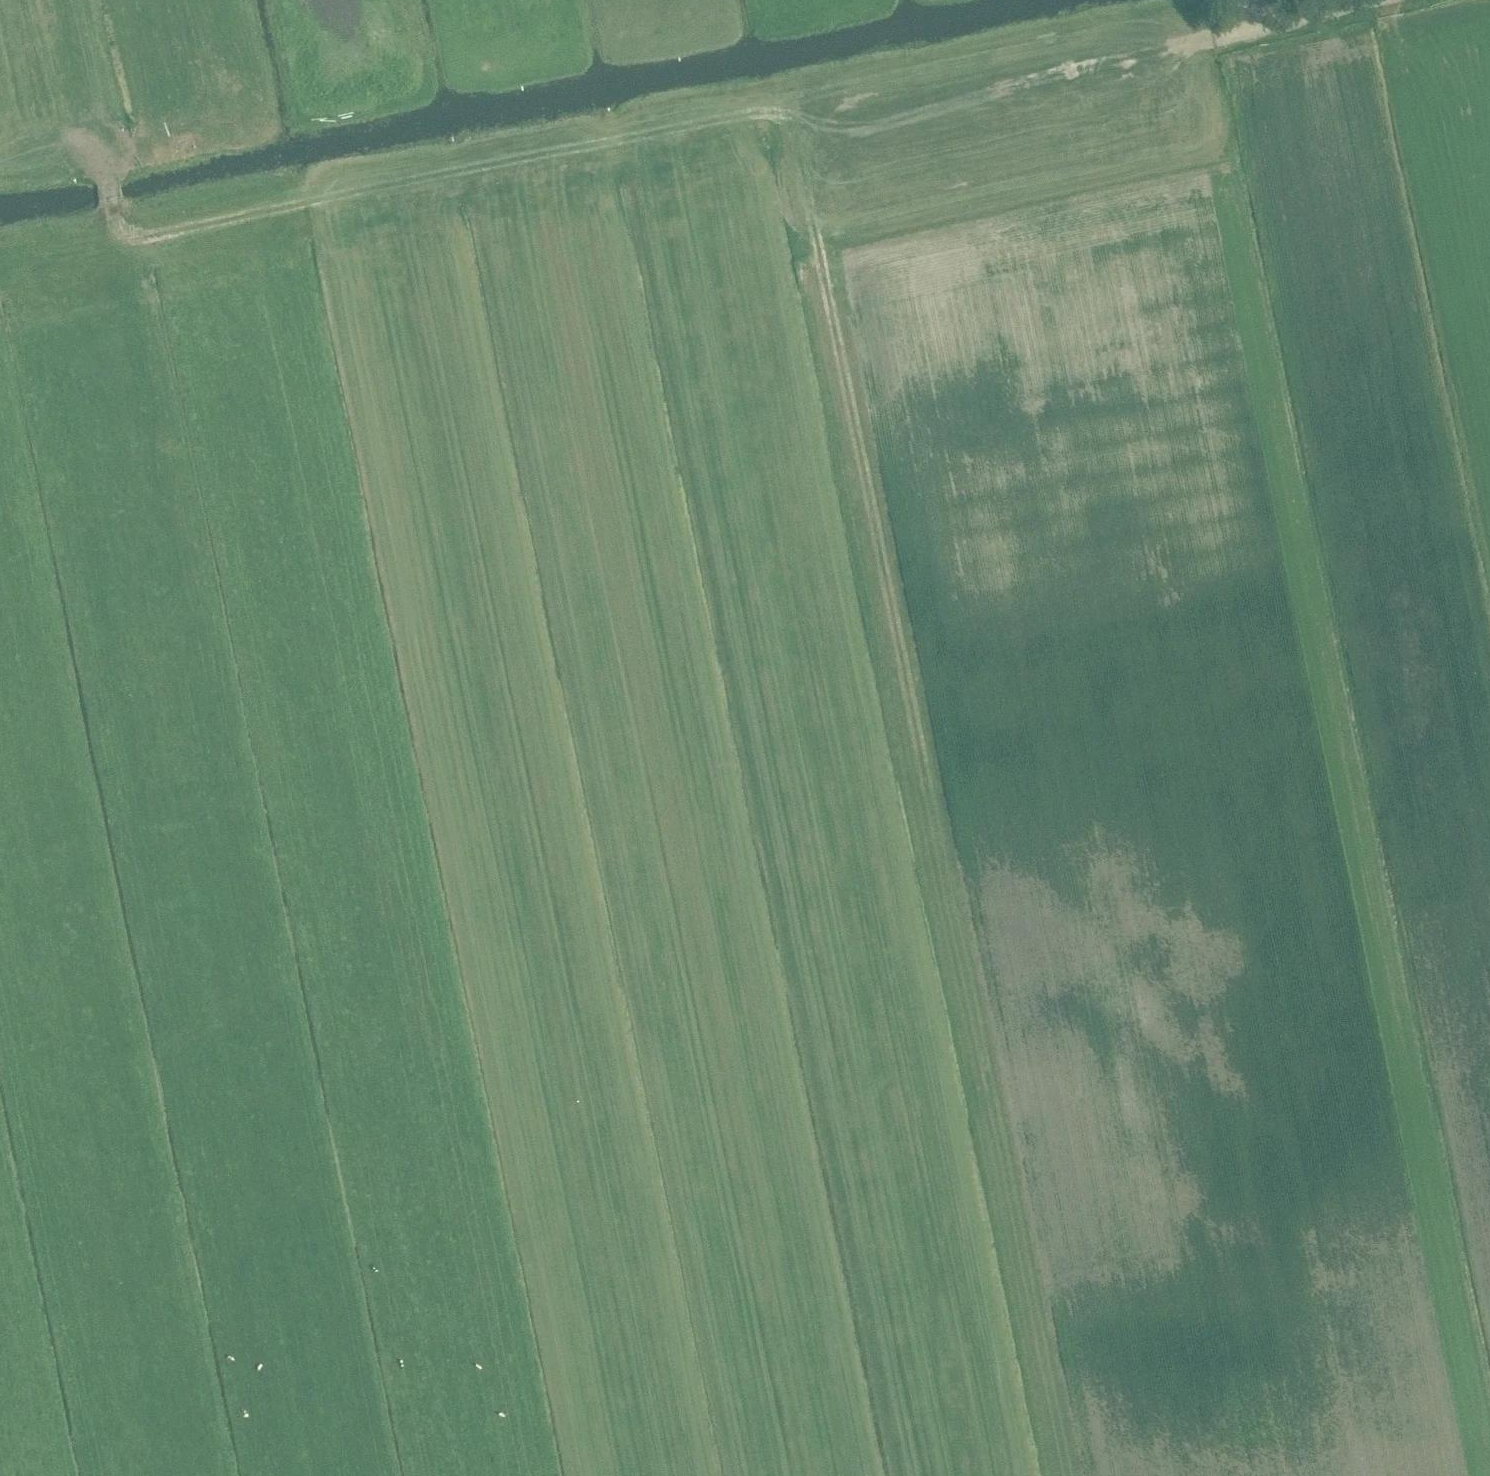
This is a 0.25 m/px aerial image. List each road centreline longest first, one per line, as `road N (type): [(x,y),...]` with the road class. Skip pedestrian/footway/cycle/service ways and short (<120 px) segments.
road 1 (unclassified): [(1241,27),(1363,0)]

